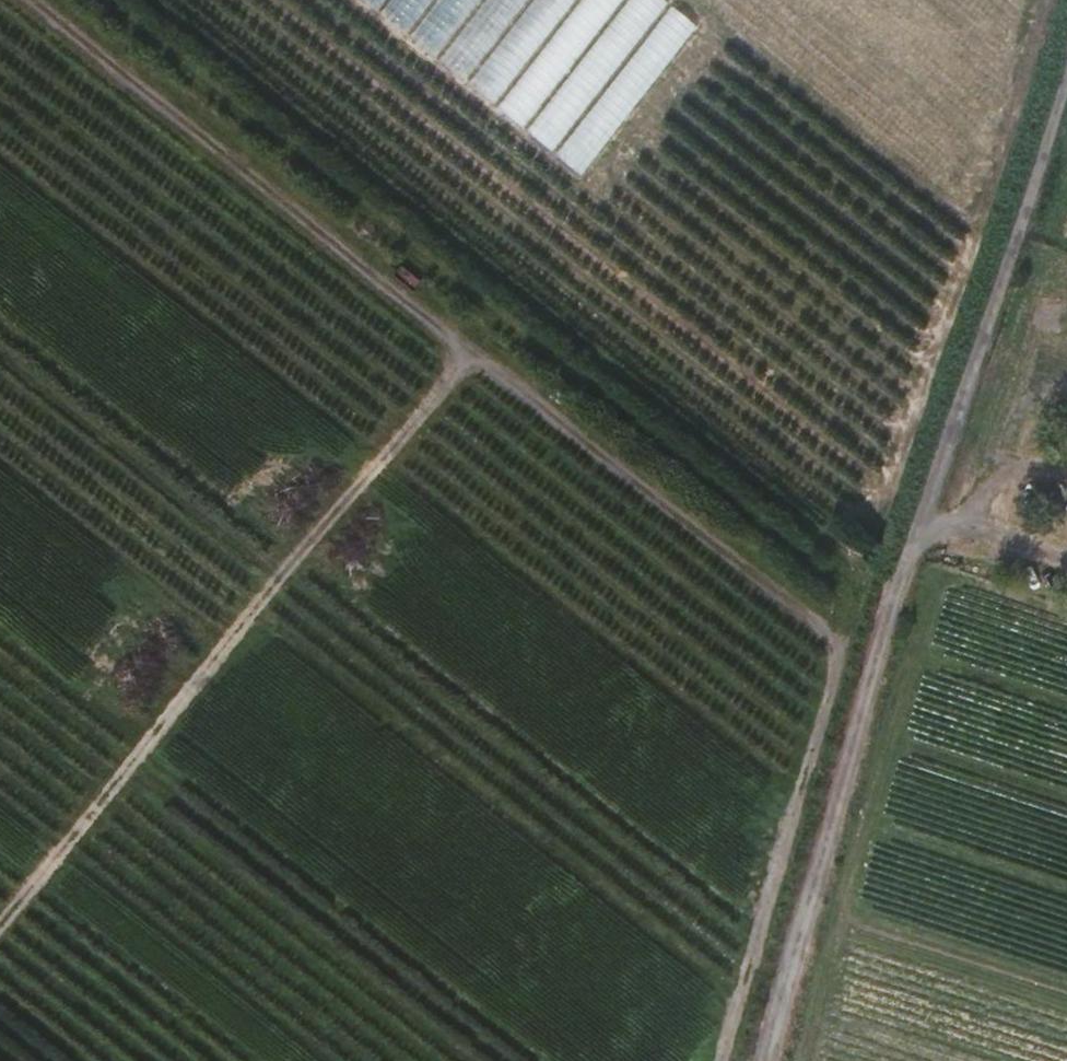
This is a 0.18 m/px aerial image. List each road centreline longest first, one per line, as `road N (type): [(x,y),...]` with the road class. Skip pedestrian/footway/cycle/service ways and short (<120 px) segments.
road 1 (residential): [(763,1060),(821,846),(994,309)]
road 2 (track): [(994,309),(1066,78)]

